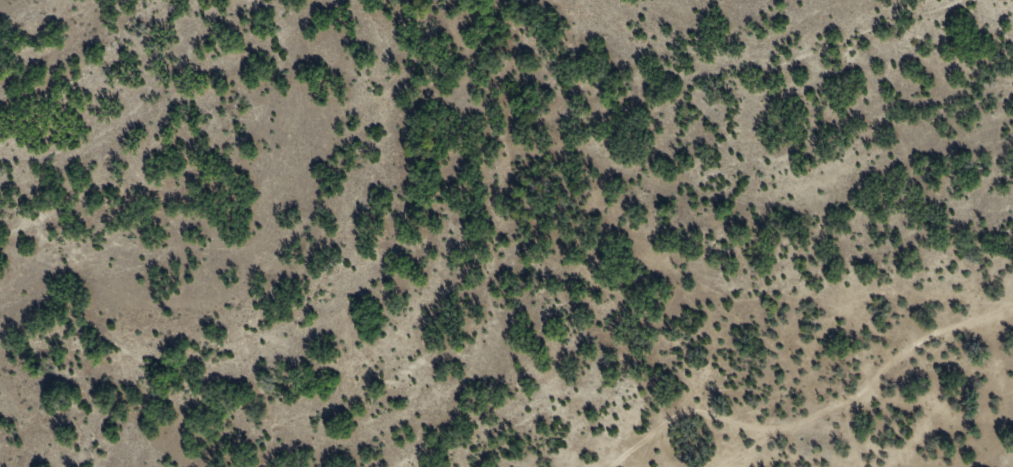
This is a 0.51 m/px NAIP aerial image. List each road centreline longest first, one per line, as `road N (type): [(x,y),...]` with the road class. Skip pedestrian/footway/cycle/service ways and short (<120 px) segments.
road 1 (residential): [(660,466),(773,370),(1012,248)]

